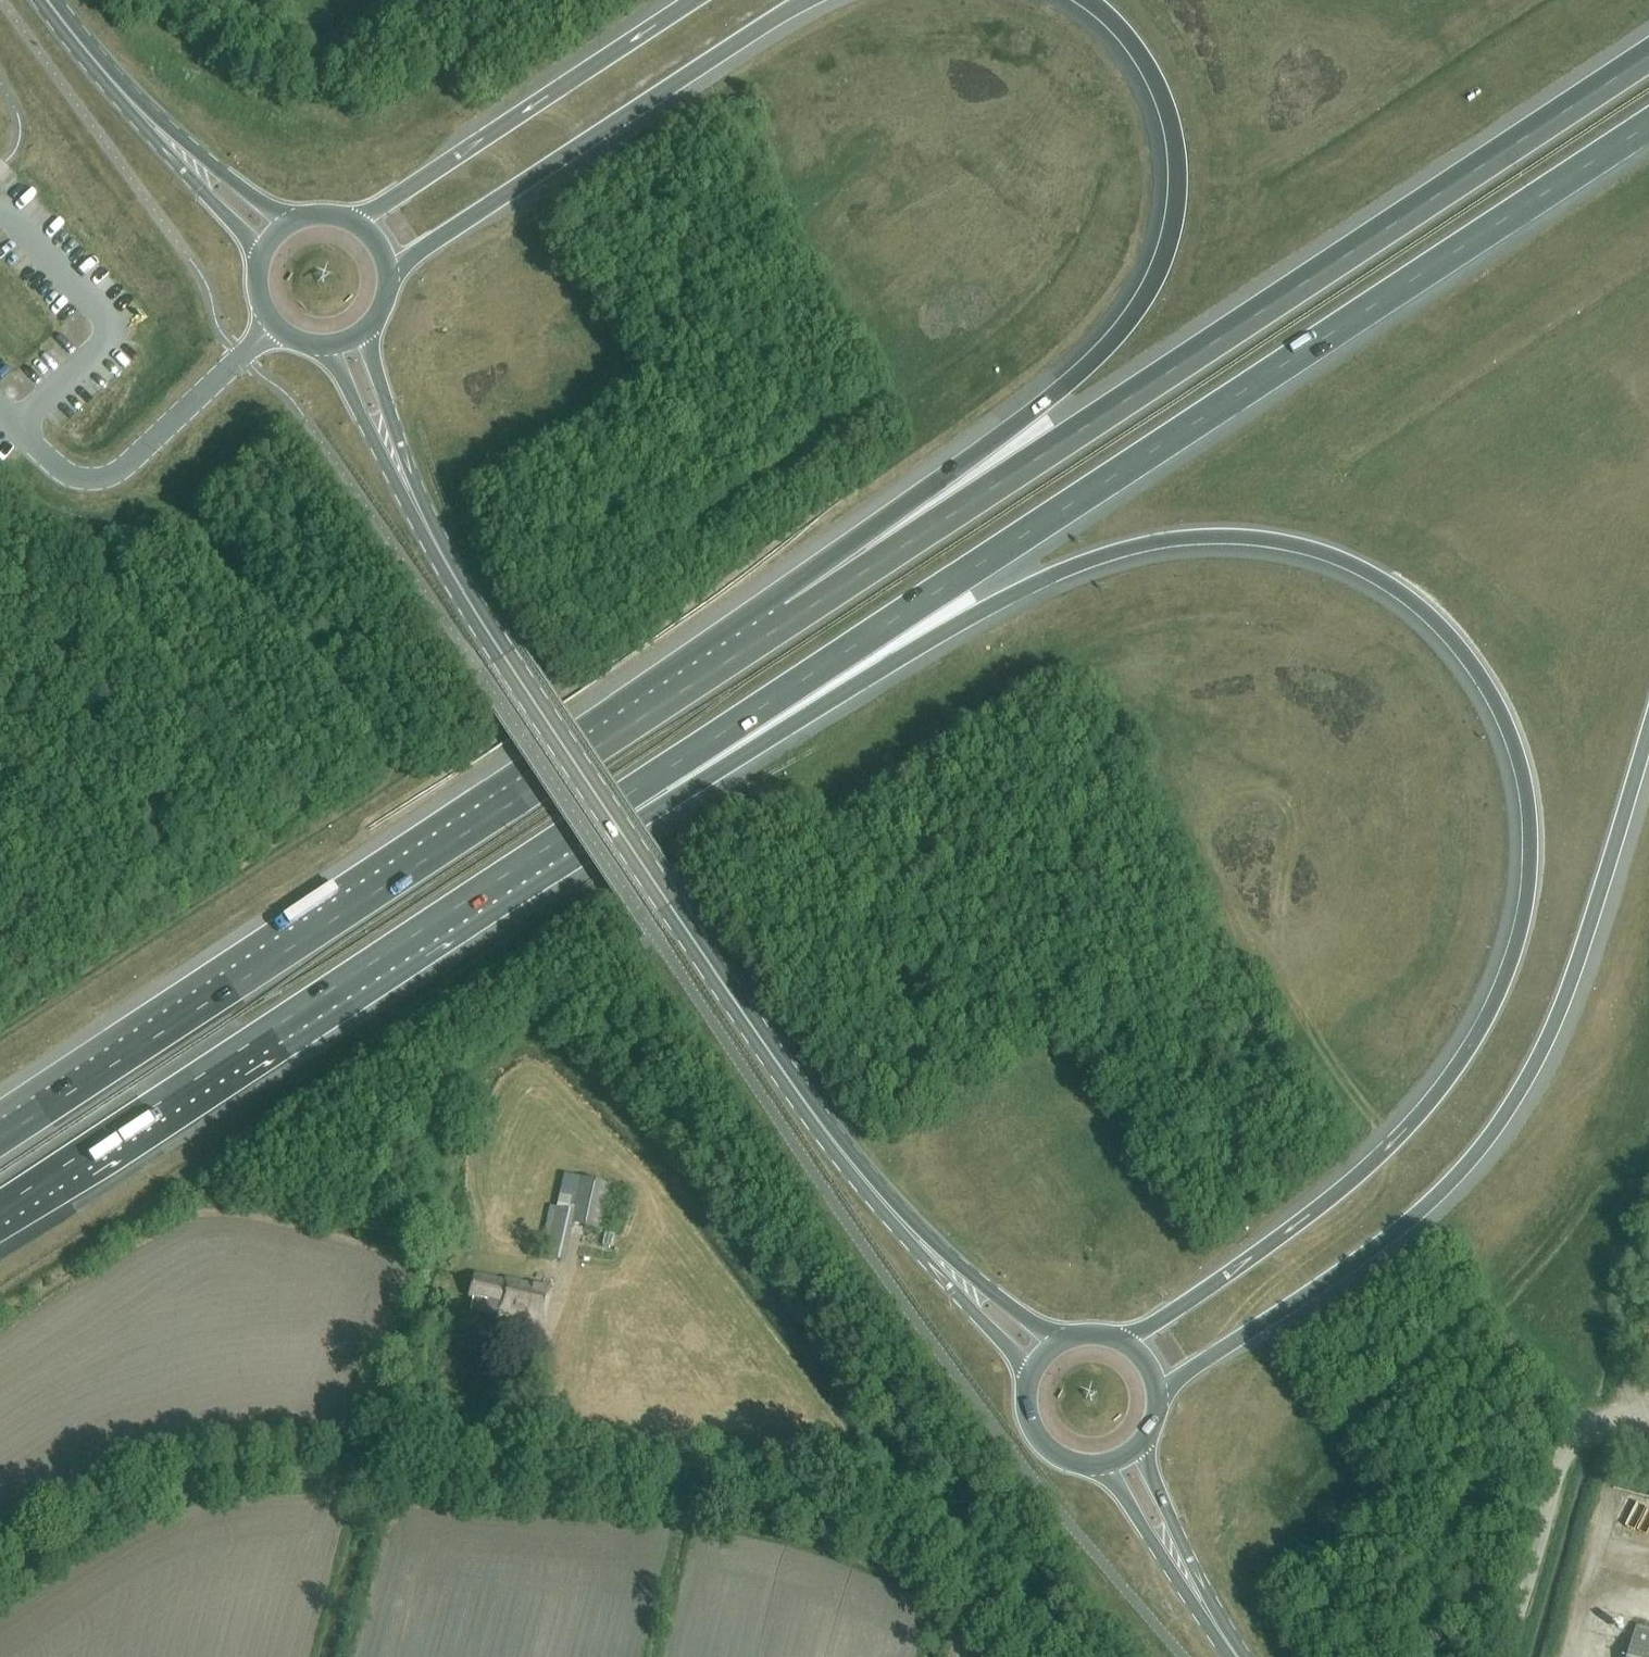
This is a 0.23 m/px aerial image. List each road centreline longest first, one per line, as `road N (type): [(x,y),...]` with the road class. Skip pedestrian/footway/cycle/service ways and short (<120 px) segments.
road 1 (motorway): [(572,833),(804,717),(1063,570),(1146,544),(1201,537),(1318,551),(1378,578),(1432,617),(1486,685),(1523,771),(1527,904),(1497,997),(1437,1093),(1332,1201),(1124,1340)]
road 2 (motorway): [(572,833),(1648,125)]
road 3 (unclassified): [(0,1570),(79,1515),(146,1490),(300,1469),(670,1494),(839,1516),(956,1573),(1027,1656)]
road 4 (motorway): [(1648,55),(797,616)]
road 5 (motorway): [(797,616),(0,1139)]
road 6 (motorway): [(1156,1394),(1384,1240),(1452,1185),(1498,1131),(1573,1000),(1648,752)]
road 7 (primary): [(900,1226),(820,1125),(674,910),(434,540)]
road 8 (motorway): [(1091,0),(1132,41),(1160,89),(1174,136),(1178,182),(1152,286),(1087,367),(797,616)]
road 9 (motorway): [(0,1208),(572,833)]
road 10 (motorway): [(388,282),(447,234),(813,0)]
road 11 (motorway): [(703,0),(353,219)]
road 12 (primary): [(110,81),(131,117),(260,256)]
road 13 (primary): [(291,219),(110,81)]
road 14 (primary): [(324,345),(406,503),(434,540)]
road 15 (primary): [(434,540),(369,328)]
road 16 (primary): [(900,1226),(1030,1373)]
road 17 (primary): [(1059,1340),(900,1226)]
road 18 (tertiary): [(1096,1461),(1211,1616)]
road 19 (tertiary): [(1211,1616),(1139,1440)]
road 20 (primary): [(1030,1373),(1026,1395),(1039,1435),(1055,1450),(1096,1461)]
road 21 (primary): [(260,256),(256,285),(274,326),(324,345)]

